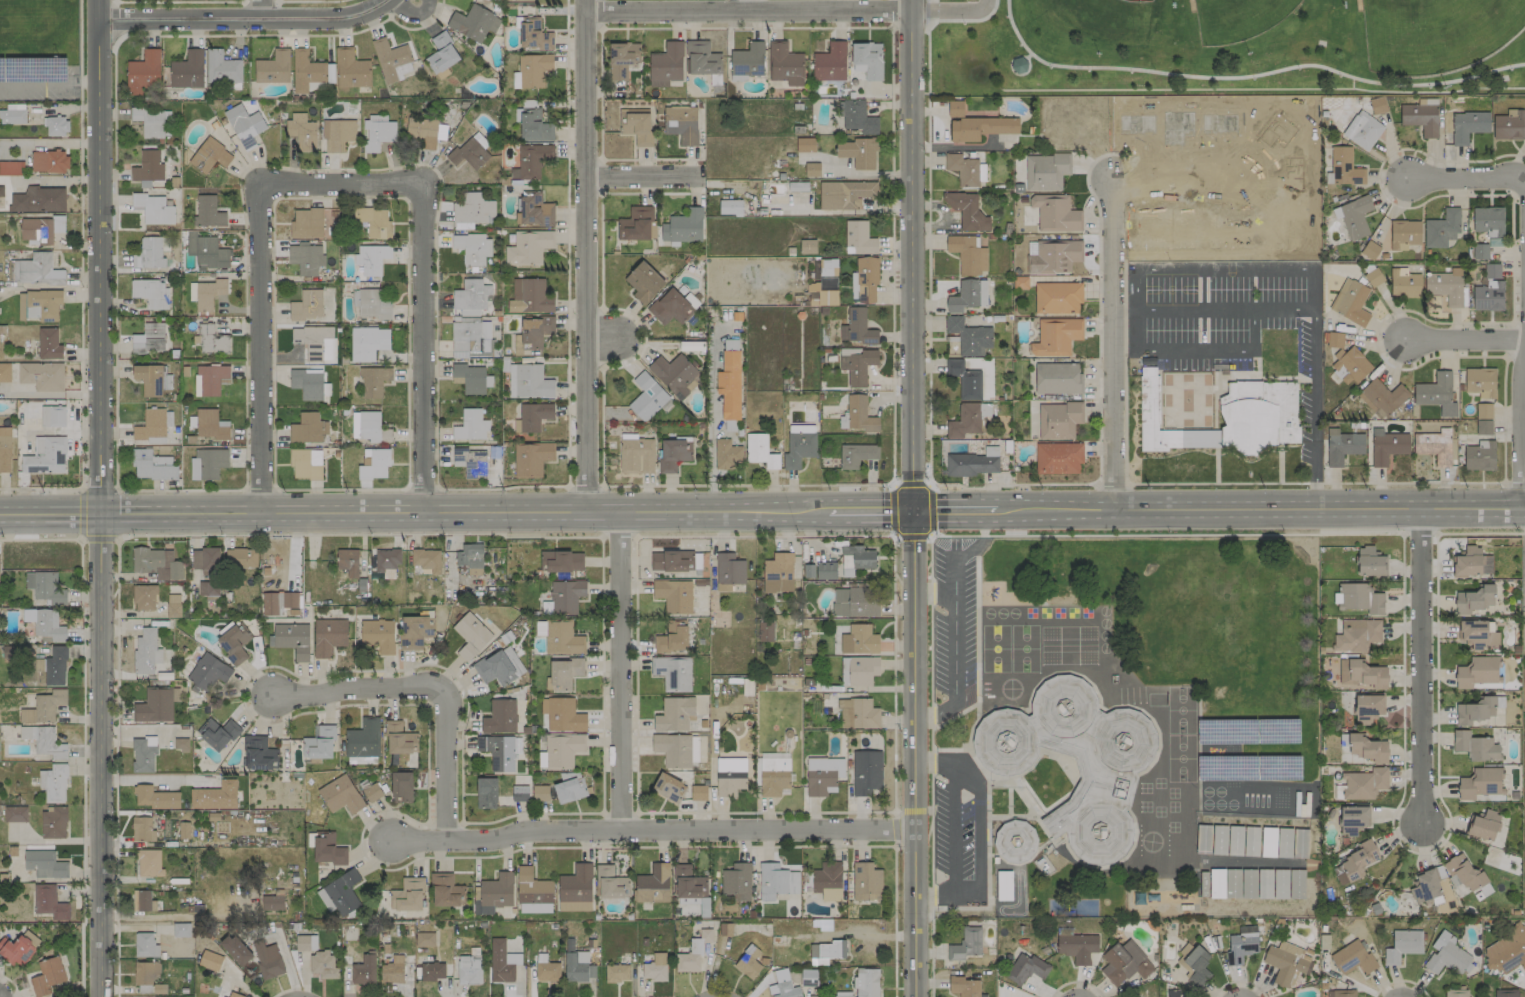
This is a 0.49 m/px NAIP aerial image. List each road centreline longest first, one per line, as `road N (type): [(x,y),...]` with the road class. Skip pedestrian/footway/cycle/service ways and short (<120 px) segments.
road 1 (secondary): [(583,514),(1524,508)]
road 2 (secondary): [(0,518),(583,514)]
road 3 (residential): [(914,828),(529,830),(498,839),(387,843)]
road 4 (tertiary): [(97,0),(101,519)]
road 5 (residential): [(586,0),(583,514)]
road 6 (tertiary): [(914,0),(912,511)]
road 7 (tertiary): [(912,511),(913,996)]
road 8 (tertiary): [(101,519),(99,996)]
road 9 (residential): [(586,14),(914,10)]
road 10 (residential): [(1113,510),(1109,183)]
road 11 (residential): [(428,186),(425,512)]
road 12 (residential): [(261,185),(260,511)]
road 13 (residential): [(1421,508),(1424,826)]
road 14 (residential): [(616,514),(621,829)]
road 15 (residential): [(97,20),(338,18),(379,0)]
road 16 (residential): [(419,690),(439,693),(446,709),(448,841)]
road 17 (residential): [(261,185),(428,186)]
road 18 (residential): [(268,701),(419,690)]
road 19 (residential): [(1109,183),(1234,184)]
road 20 (residential): [(1524,343),(1403,344)]
road 21 (residential): [(1524,184),(1404,182)]

